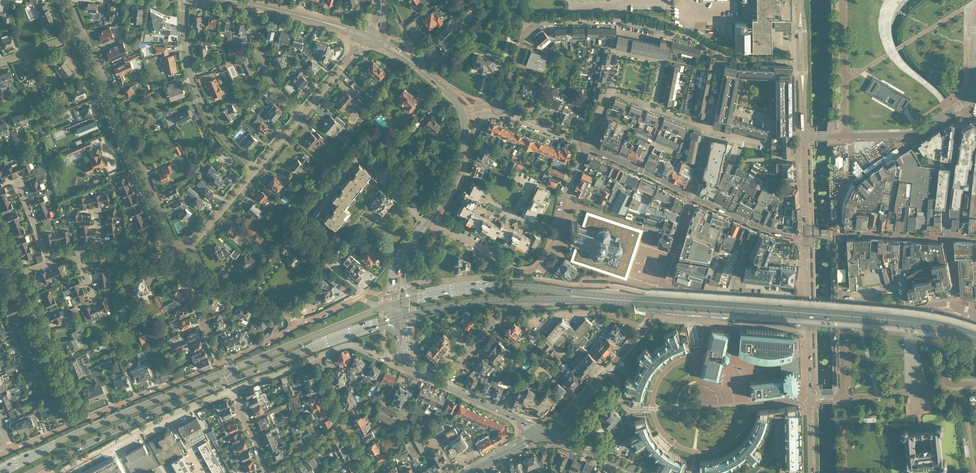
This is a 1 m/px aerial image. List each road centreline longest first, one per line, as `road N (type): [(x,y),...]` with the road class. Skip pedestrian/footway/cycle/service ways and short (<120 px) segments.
road 1 (primary): [(383,308),(0,471)]
road 2 (primary): [(30,472),(131,421),(394,319)]
road 3 (primary): [(975,339),(909,322),(583,297)]
road 4 (unclassified): [(707,321),(701,353),(670,366),(654,391),(656,422),(676,445),(718,448),(739,433),(749,404),(810,398)]
road 5 (unclassified): [(498,109),(524,36),(542,21),(617,20),(683,33),(723,53)]
road 6 (residential): [(586,144),(555,238),(530,270),(434,222)]
road 7 (unclassified): [(804,136),(920,130),(965,100),(974,30)]
road 8 (residential): [(173,250),(84,32)]
road 9 (residential): [(75,36),(173,250)]
road 10 (unclassified): [(252,169),(197,95),(183,43),(184,0)]
road 11 (primary): [(583,297),(486,287),(404,301)]
road 12 (unclassified): [(68,467),(232,392)]
road 13 (primary): [(405,316),(511,298),(583,297)]
road 14 (residential): [(220,364),(81,420)]
road 15 (residential): [(81,420),(23,293)]
road 16 (residential): [(297,327),(285,311),(177,266)]
road 17 (unclassified): [(841,302),(843,397),(810,398)]
road 18 (unclassified): [(609,88),(620,53),(660,61),(654,107)]
road 19 (unclassified): [(692,196),(778,233),(806,235)]
road 20 (unclassified): [(299,114),(259,53),(255,5)]

